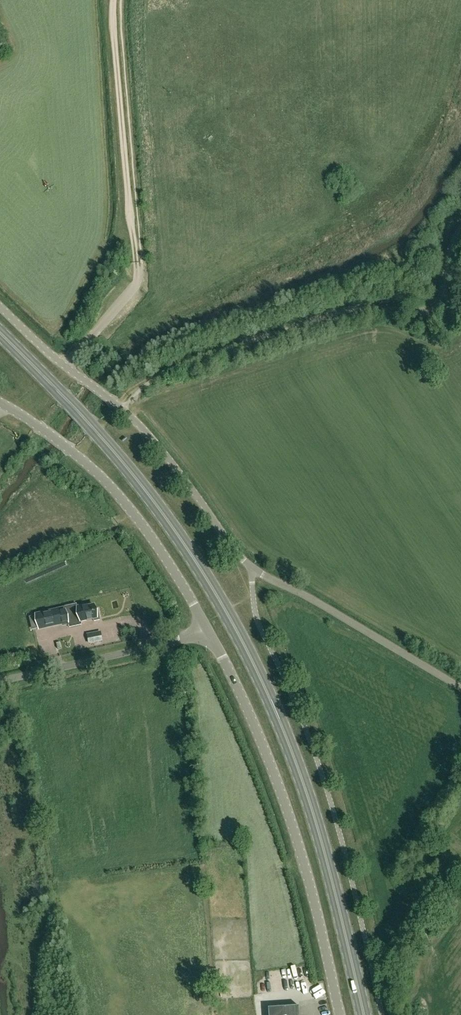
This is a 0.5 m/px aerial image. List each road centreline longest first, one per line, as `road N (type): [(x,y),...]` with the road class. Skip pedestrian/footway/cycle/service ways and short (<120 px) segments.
road 1 (primary): [(362,1014),(305,792),(237,632),(143,488),(0,333)]
road 2 (unclassified): [(207,633),(296,845),(338,1014)]
road 3 (unclassified): [(253,569),(128,411),(0,308)]
road 4 (track): [(139,274),(114,0)]
road 5 (residential): [(460,691),(253,569)]
road 6 (unclassified): [(71,453),(122,501),(207,633)]
road 7 (unclassified): [(0,680),(207,633)]

